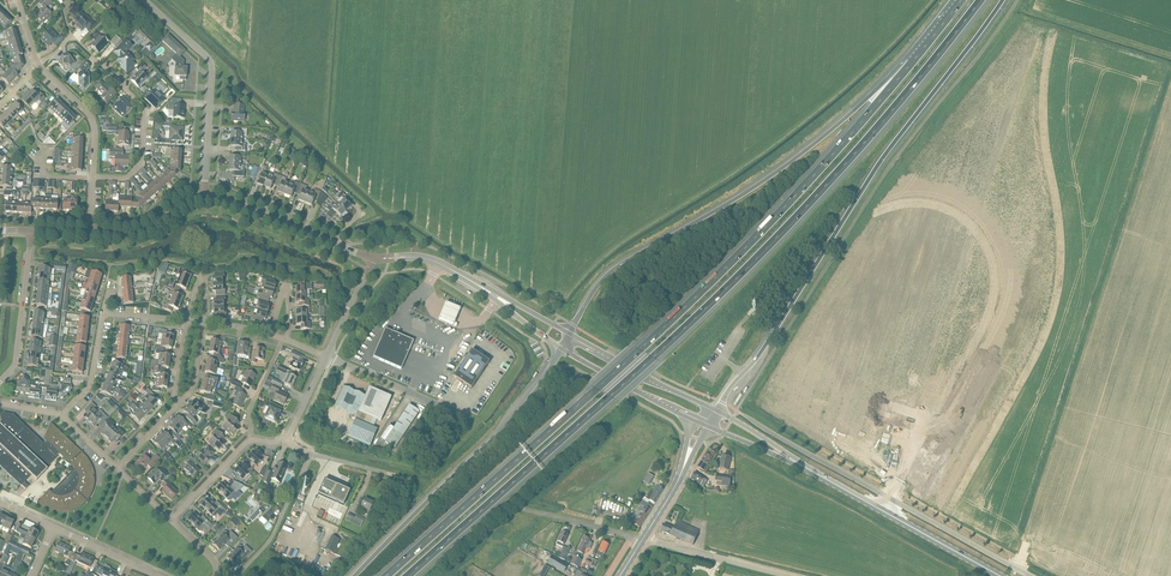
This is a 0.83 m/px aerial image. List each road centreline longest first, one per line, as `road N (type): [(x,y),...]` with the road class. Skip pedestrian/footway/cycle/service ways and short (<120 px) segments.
road 1 (motorway): [(912,62),(706,286),(385,575)]
road 2 (motorway): [(896,518),(1008,337),(1023,294),(1004,95),(1013,0)]
road 3 (motorway): [(407,575),(770,243)]
road 4 (motorway): [(867,185),(911,178),(953,197),(993,241),(1007,294),(993,332),(883,511)]
road 5 (motorway): [(912,62),(783,167),(618,266),(569,334)]
road 6 (motorway): [(770,243),(980,0)]
road 7 (motorway): [(561,348),(505,428),(354,575)]
road 8 (motorway): [(717,411),(867,185)]
road 9 (motorway): [(867,185),(1002,0)]
road 10 (residential): [(92,178),(120,179),(138,166),(142,114),(68,40)]
road 11 (primary): [(717,411),(569,334)]
road 12 (primary): [(561,348),(703,425)]
road 13 (unclassified): [(0,381),(16,361),(31,231)]
road 14 (residential): [(467,418),(326,357)]
road 15 (unclassified): [(786,575),(643,538)]
road 16 (residential): [(92,178),(91,119),(35,61)]
road 17 (residential): [(288,439),(310,454),(415,485)]
road 18 (residential): [(203,198),(211,63)]
road 19 (primary): [(643,538),(703,425)]
road 20 (tertiary): [(459,274),(561,348)]
road 21 (tertiary): [(569,334),(459,274)]
road 22 (tertiary): [(89,235),(137,235),(203,198)]
road 23 (primary): [(703,425),(815,472)]

